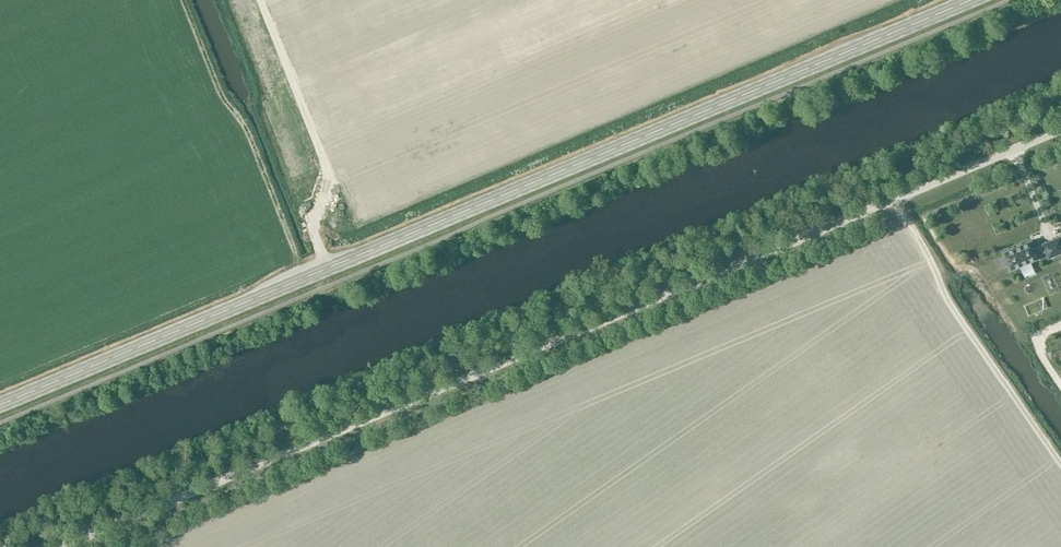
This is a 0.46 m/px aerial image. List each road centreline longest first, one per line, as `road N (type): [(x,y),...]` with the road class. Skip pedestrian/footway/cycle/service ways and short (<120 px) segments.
road 1 (unclassified): [(53,546),(1060,128)]
road 2 (primary): [(0,405),(971,0)]

